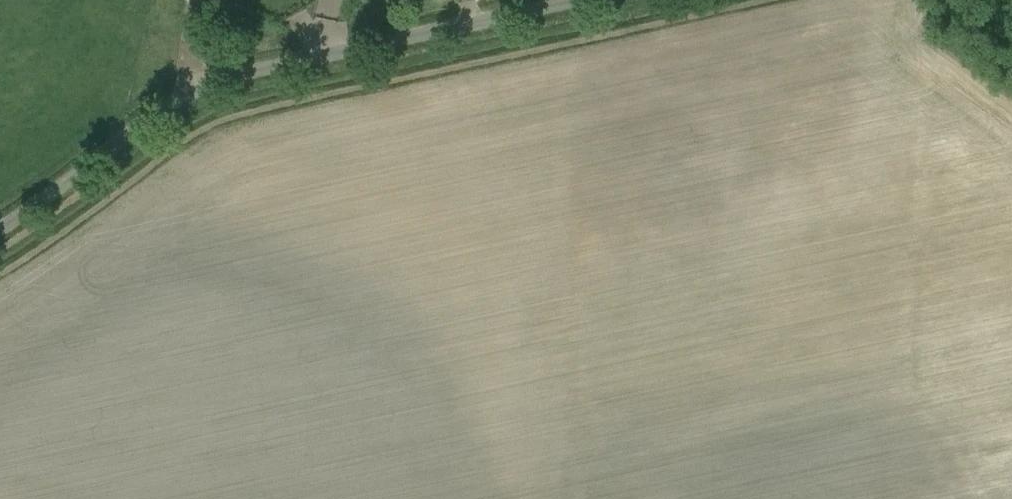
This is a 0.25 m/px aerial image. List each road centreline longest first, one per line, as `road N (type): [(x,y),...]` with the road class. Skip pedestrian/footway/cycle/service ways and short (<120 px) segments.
road 1 (unclassified): [(0,228),(180,98),(226,78),(573,0)]

